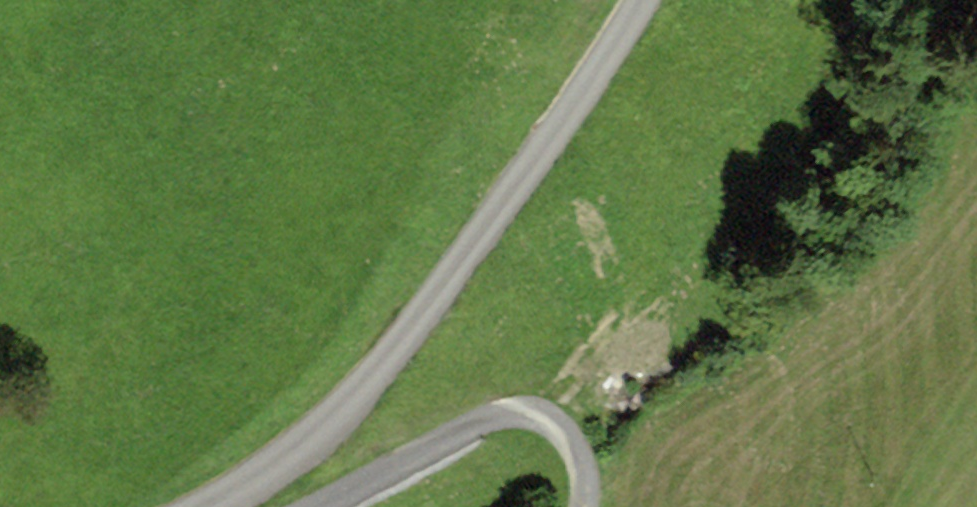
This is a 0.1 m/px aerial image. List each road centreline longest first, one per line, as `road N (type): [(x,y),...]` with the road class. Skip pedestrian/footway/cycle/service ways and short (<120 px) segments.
road 1 (residential): [(655,0),(550,160),(383,381),(305,456),(218,506)]
road 2 (track): [(572,506),(577,490),(565,448),(543,428),(506,419),(459,432),(323,506)]

